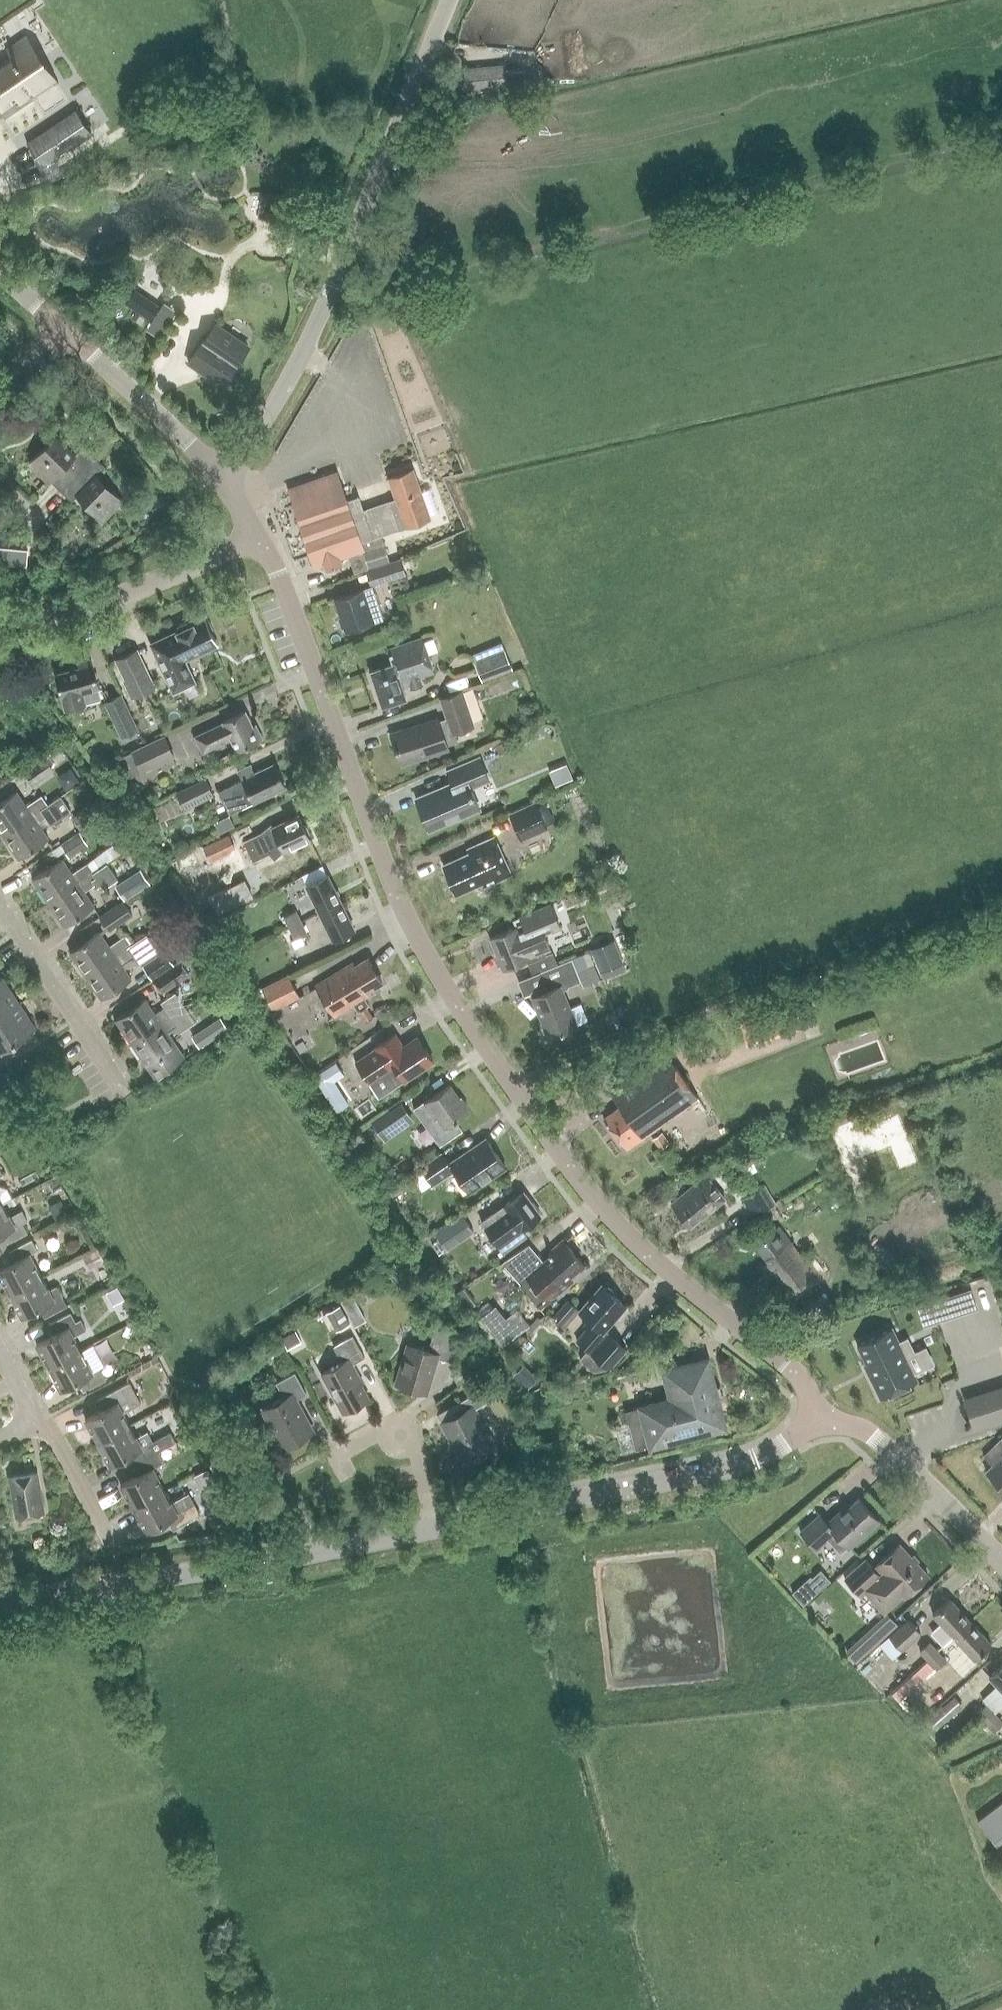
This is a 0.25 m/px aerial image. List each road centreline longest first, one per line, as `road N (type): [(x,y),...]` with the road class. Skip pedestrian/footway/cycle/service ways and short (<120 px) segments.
road 1 (unclassified): [(822,1416),(778,1358),(620,1226),(446,993),(369,825),(259,538)]
road 2 (unclassified): [(228,481),(303,354),(450,0)]
road 3 (tertiary): [(0,1608),(437,1533)]
road 4 (tertiary): [(437,1533),(656,1485),(777,1446),(822,1416)]
road 5 (unclassified): [(259,538),(77,611),(0,614)]
road 6 (tertiary): [(1001,1567),(871,1437),(822,1416)]
road 7 (residential): [(121,1095),(0,909)]
road 8 (unclassified): [(228,481),(65,331)]
road 9 (residential): [(331,1456),(410,1413),(437,1533)]
road 10 (residential): [(101,1531),(60,1447),(32,1418)]

